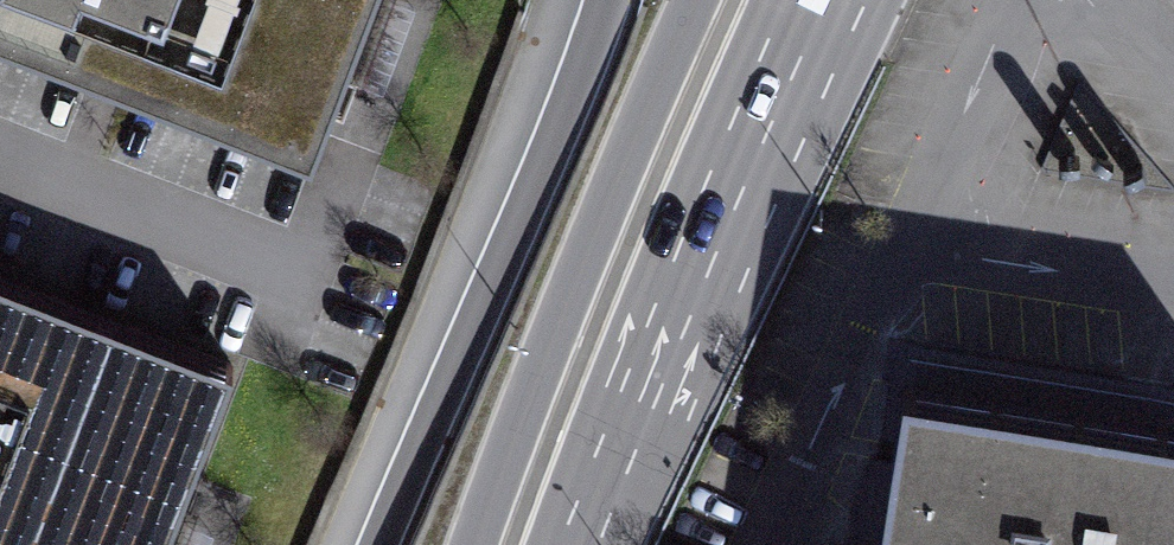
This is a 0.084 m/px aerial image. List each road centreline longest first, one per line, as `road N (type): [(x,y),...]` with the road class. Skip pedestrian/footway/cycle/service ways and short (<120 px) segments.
road 1 (primary): [(585,544),(814,0)]
road 2 (motorway): [(588,0),(361,544)]
road 3 (primary): [(695,0),(565,305),(475,544)]

